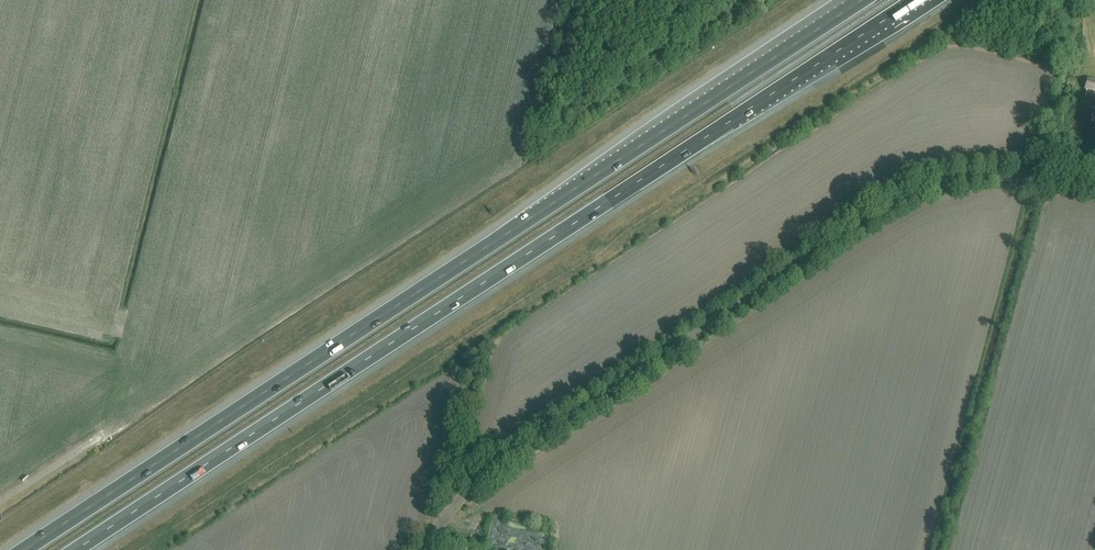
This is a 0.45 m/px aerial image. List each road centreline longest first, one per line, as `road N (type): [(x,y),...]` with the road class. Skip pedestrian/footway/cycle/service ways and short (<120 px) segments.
road 1 (motorway): [(76,549),(915,0)]
road 2 (motorway): [(862,0),(24,549)]
road 3 (unclassified): [(420,549),(452,500),(888,199),(999,176),(1094,183)]

